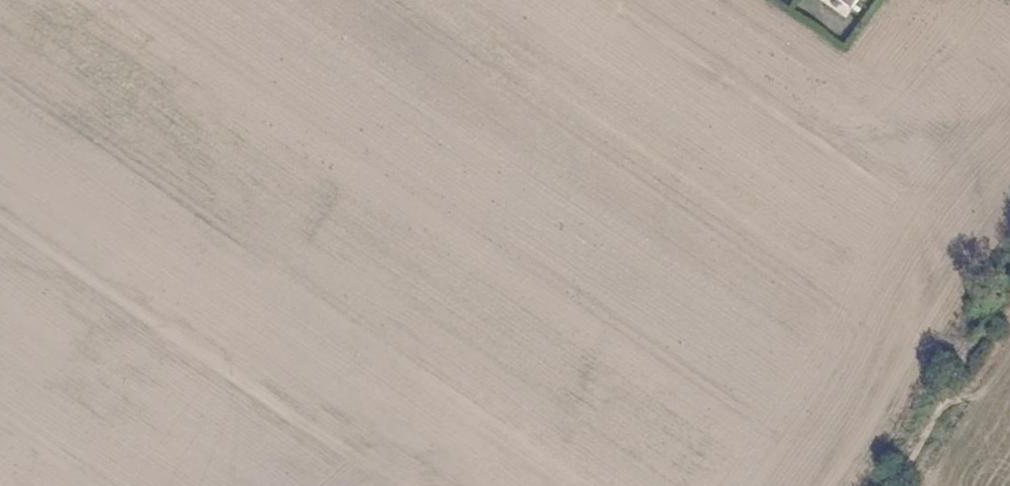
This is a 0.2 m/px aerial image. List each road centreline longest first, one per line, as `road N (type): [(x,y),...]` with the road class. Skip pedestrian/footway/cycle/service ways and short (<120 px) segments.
road 1 (track): [(887,485),(1009,297)]

